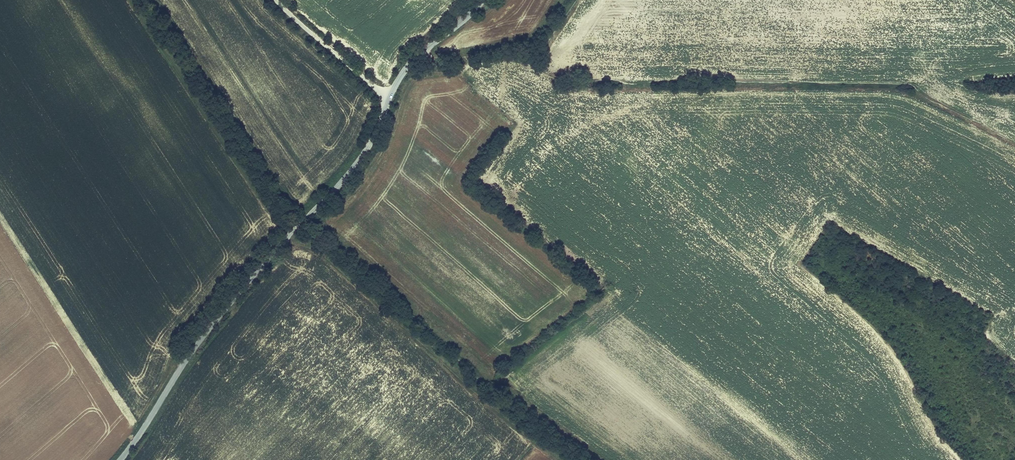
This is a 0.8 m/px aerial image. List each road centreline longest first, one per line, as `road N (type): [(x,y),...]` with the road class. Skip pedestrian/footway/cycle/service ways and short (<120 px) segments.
road 1 (unclassified): [(390,98),(359,159),(204,331),(119,459)]
road 2 (track): [(285,239),(324,256),(558,459)]
road 3 (track): [(308,215),(158,0)]
road 4 (unclassified): [(276,0),(390,98)]
road 5 (unclassified): [(483,0),(405,68),(390,98)]

